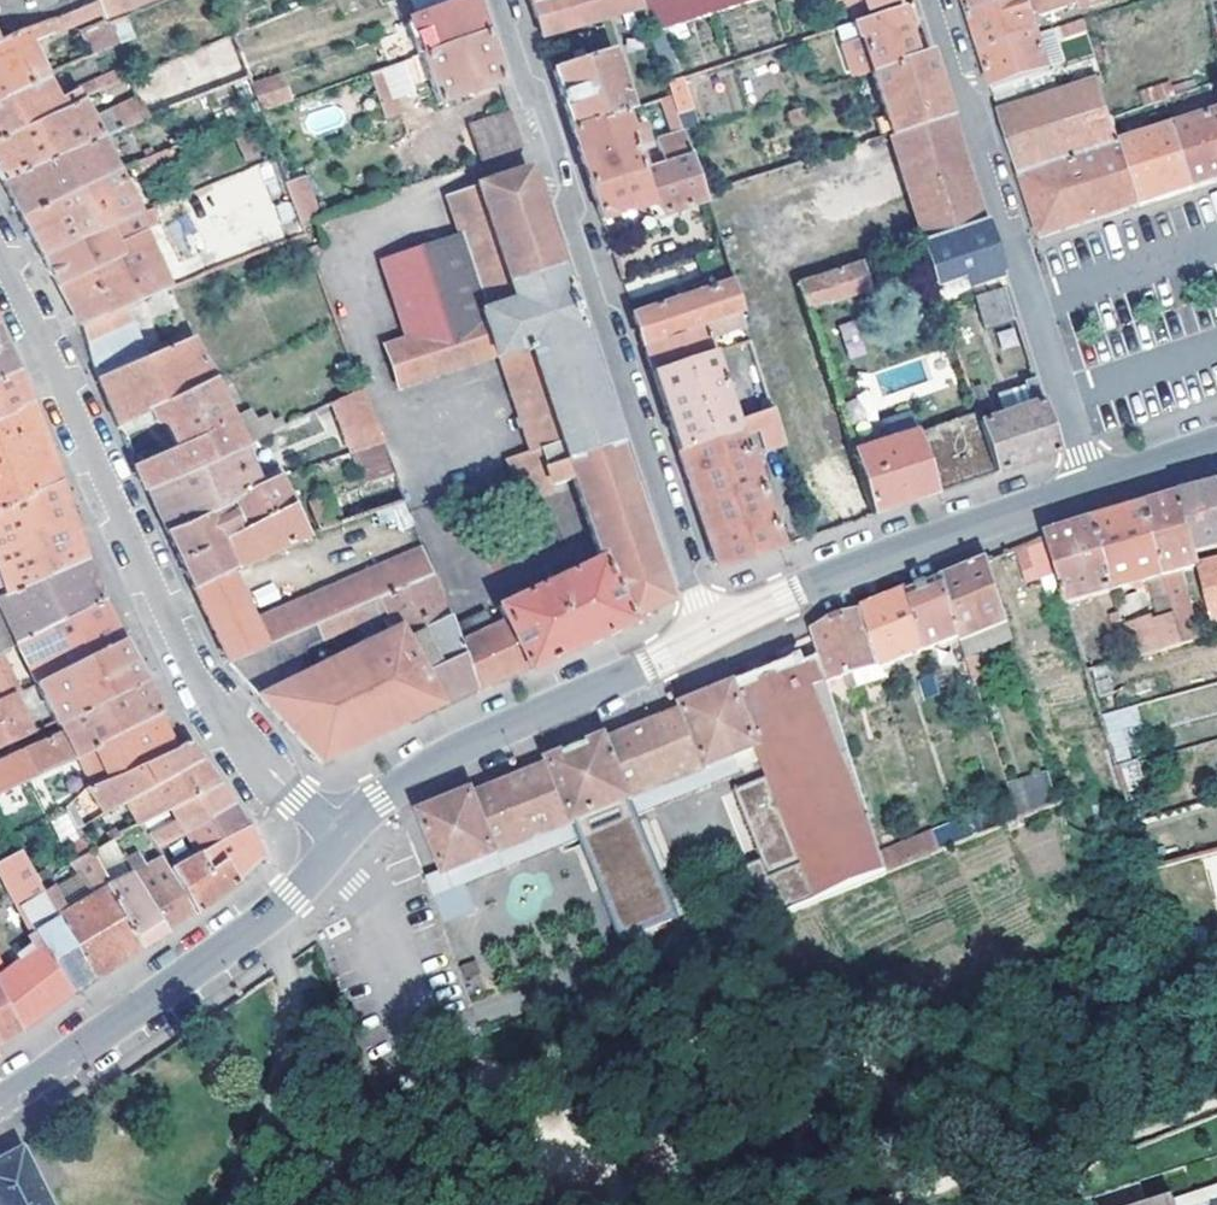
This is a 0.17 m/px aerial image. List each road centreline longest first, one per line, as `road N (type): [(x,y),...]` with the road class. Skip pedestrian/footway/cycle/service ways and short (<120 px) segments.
road 1 (residential): [(712,632),(572,228),(569,187),(543,107),(523,80),(497,0)]
road 2 (tertiary): [(339,835),(255,756),(194,673),(41,339),(0,271)]
road 3 (residential): [(1091,484),(935,0)]
road 4 (tertiary): [(0,1104),(261,924),(339,835)]
road 5 (tertiary): [(339,835),(439,757),(712,632)]
road 6 (tertiary): [(712,632),(842,572),(1091,484)]
road 7 (tertiary): [(1091,484),(1216,444)]

